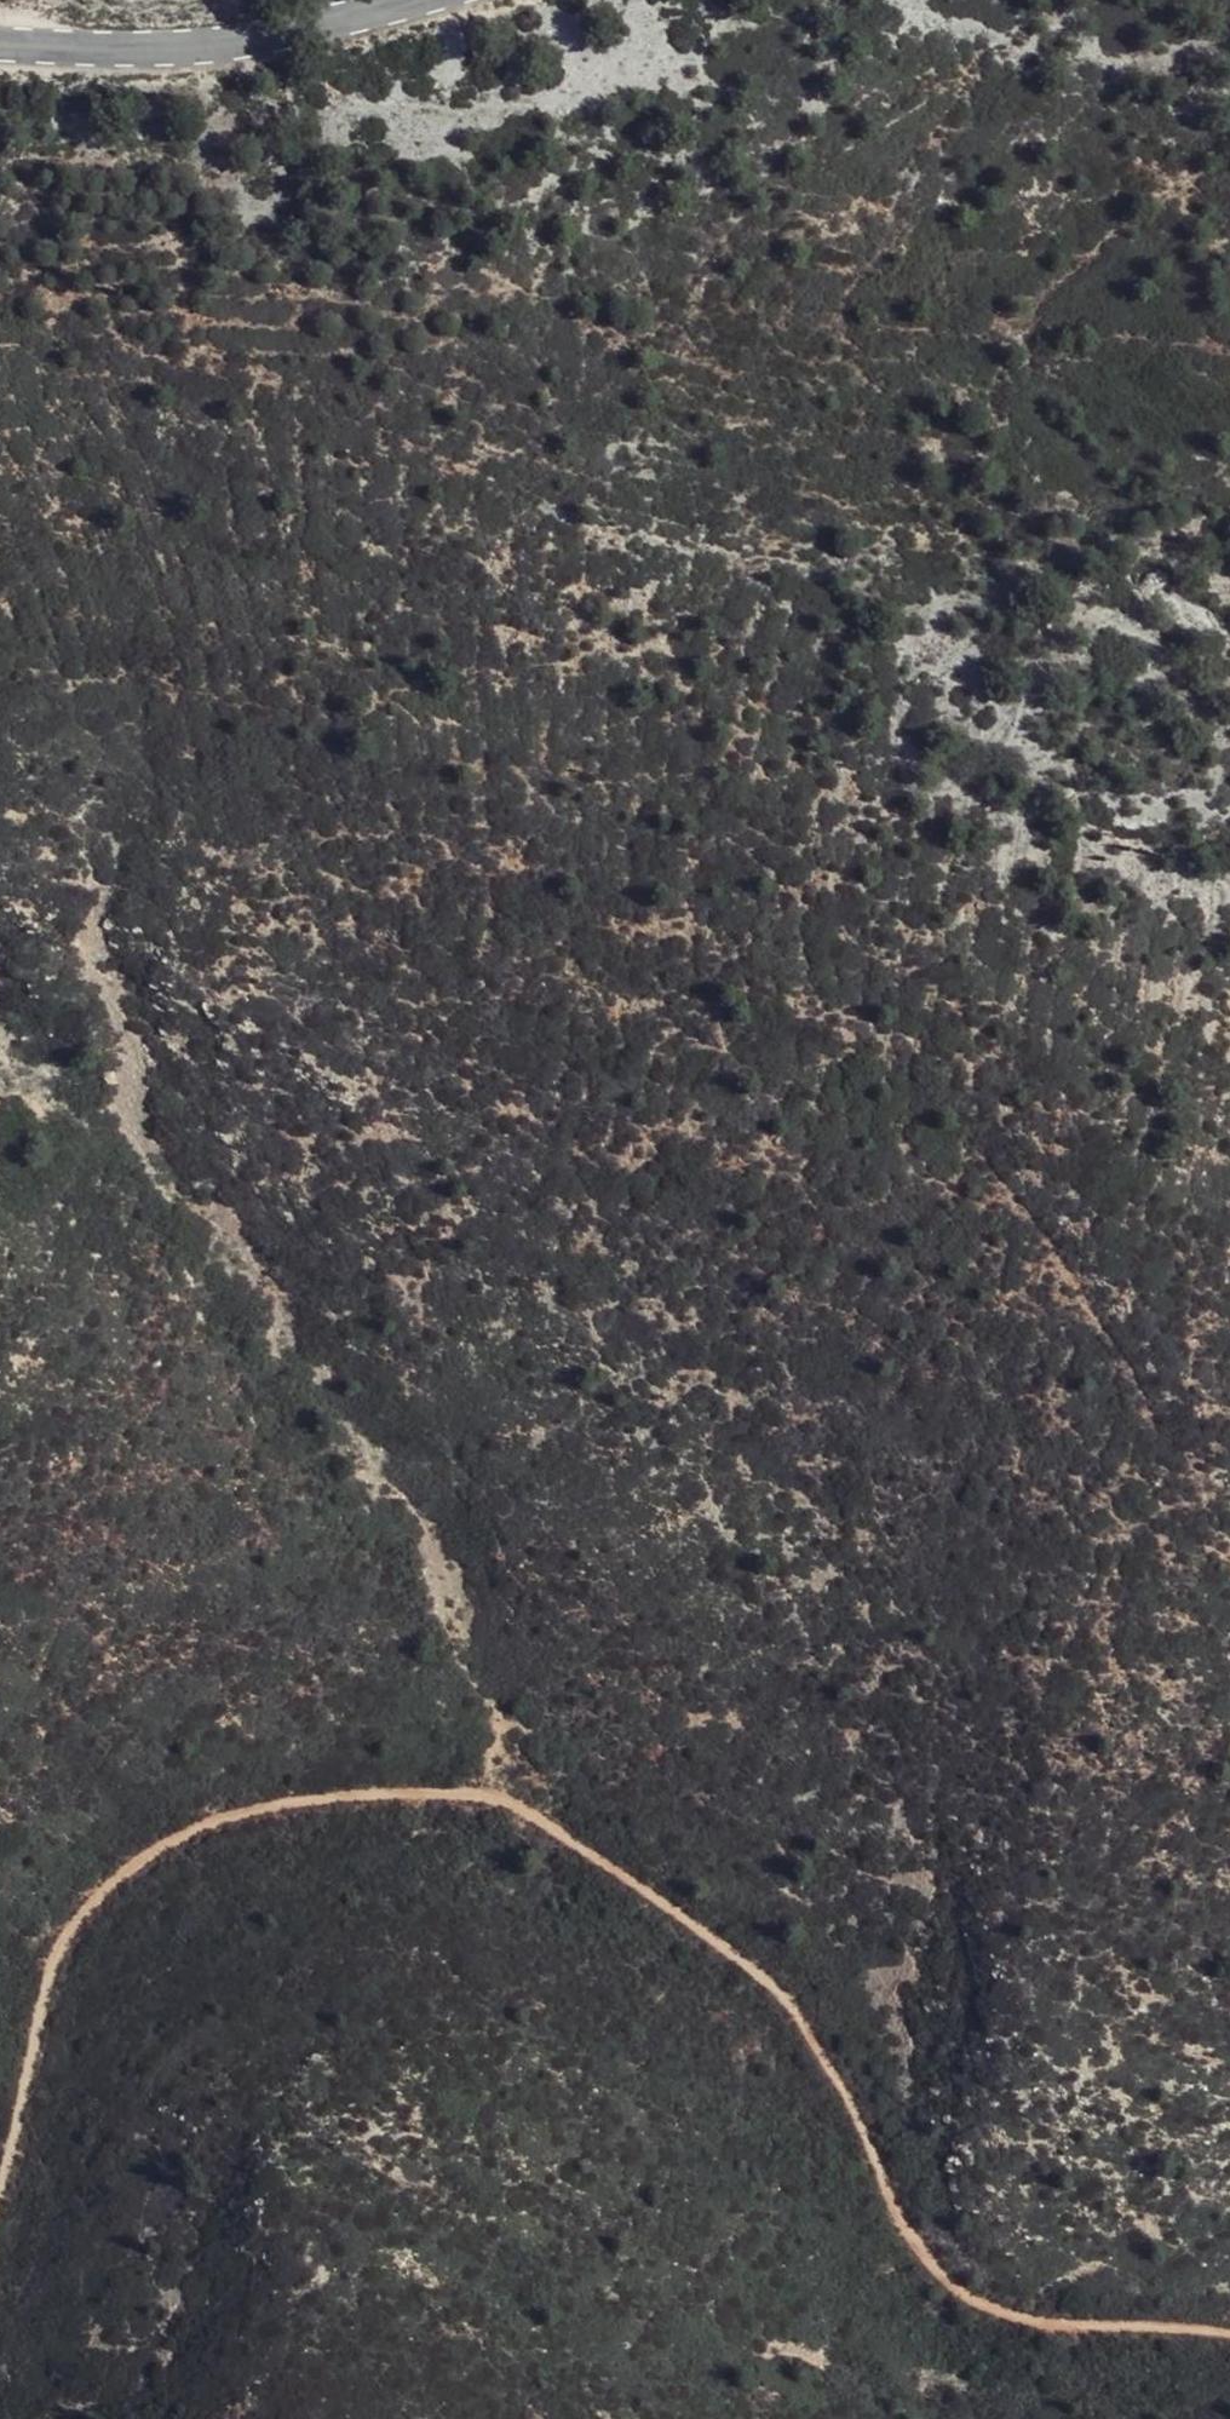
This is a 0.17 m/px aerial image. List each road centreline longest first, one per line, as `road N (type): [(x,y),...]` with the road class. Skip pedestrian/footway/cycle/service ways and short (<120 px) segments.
road 1 (track): [(0,2181),(47,1977),(65,1935),(110,1881),(167,1843),(247,1810),(332,1796),(462,1791),(525,1810),(763,1978),(830,2065),(919,2251),(982,2303),(1057,2328),(1229,2328)]
road 2 (tertiary): [(411,0),(205,43),(0,44)]

